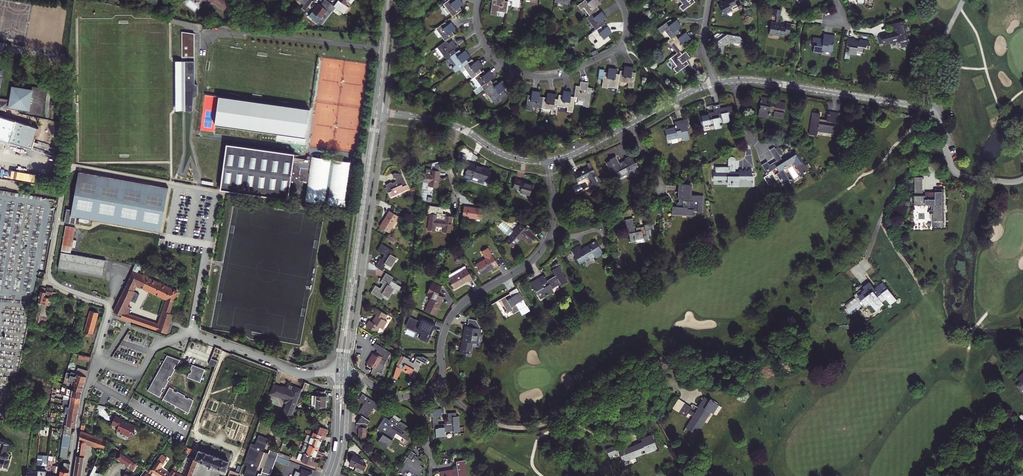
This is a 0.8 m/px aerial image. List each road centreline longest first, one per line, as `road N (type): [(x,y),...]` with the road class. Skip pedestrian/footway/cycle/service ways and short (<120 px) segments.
road 1 (residential): [(736,80),(934,114),(948,160),(905,174),(866,261)]
road 2 (residential): [(439,383),(444,332),(455,311),(528,265),(549,237),(547,161)]
road 3 (secondary): [(374,111),(337,372)]
road 4 (secondary): [(345,372),(380,112)]
road 5 (residential): [(479,0),(485,46),(510,69),(542,77),(618,47),(626,21),(619,0)]
road 6 (residential): [(439,383),(476,416),(520,427),(631,384)]
road 7 (residential): [(192,333),(291,370),(337,372)]
road 8 (residential): [(192,331),(208,244),(164,234)]
road 9 (residential): [(96,357),(71,475)]

